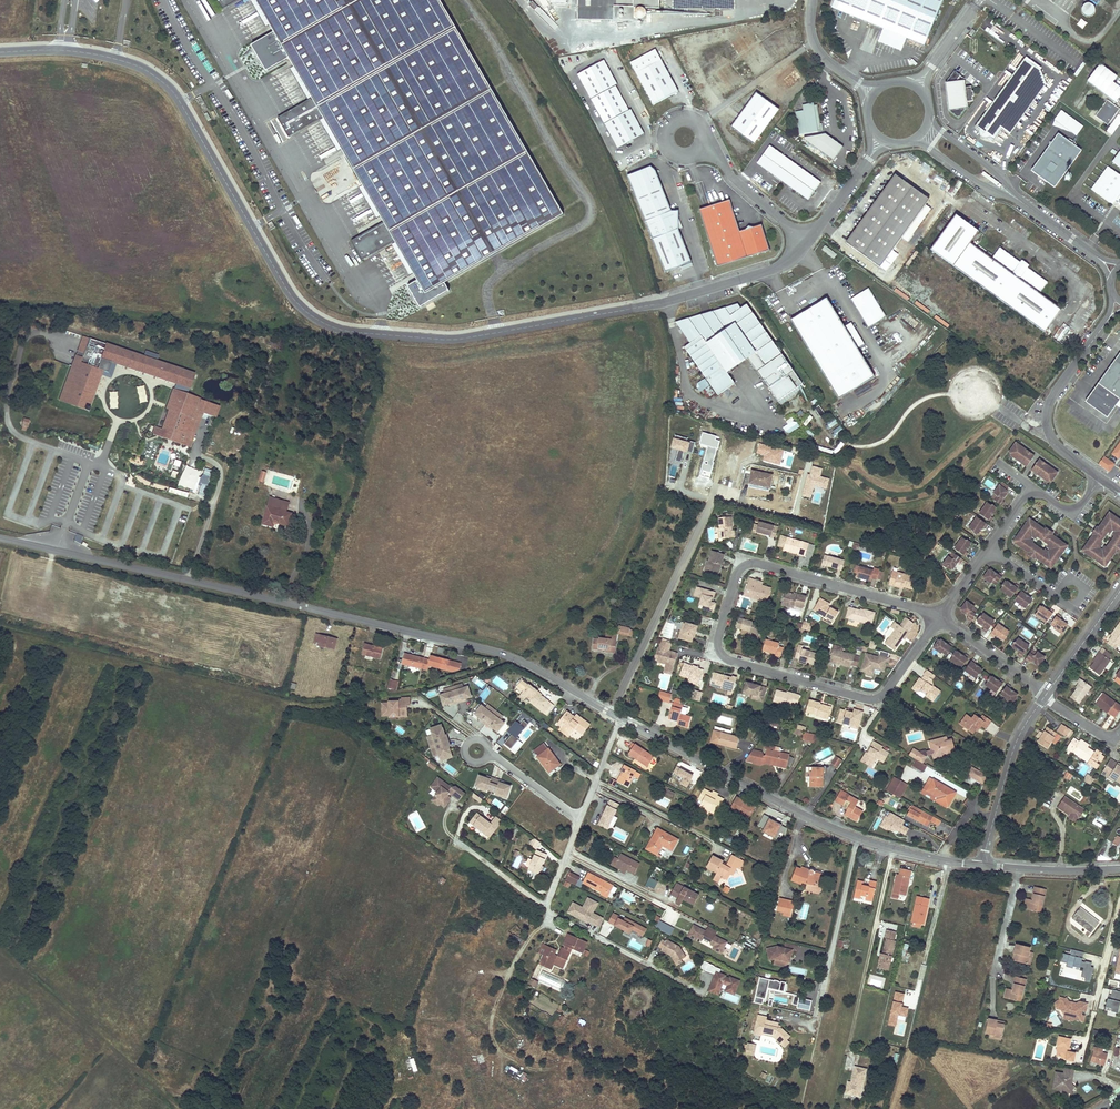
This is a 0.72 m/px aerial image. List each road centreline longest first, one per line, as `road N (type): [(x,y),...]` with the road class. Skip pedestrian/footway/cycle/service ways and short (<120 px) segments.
road 1 (unclassified): [(0,52),(115,59),(171,89),(288,291),(336,328),(453,339),(653,304)]
road 2 (tertiary): [(0,539),(492,650),(613,716)]
road 3 (residential): [(940,617),(753,563),(738,572),(718,644),(729,660),(871,700),(887,691),(925,638)]
road 4 (tertiary): [(620,719),(829,827),(982,866)]
road 5 (residential): [(613,716),(716,492),(732,496)]
road 6 (track): [(179,1108),(0,950)]
road 7 (track): [(548,918),(498,997),(491,1023),(501,1081),(486,1108)]
road 8 (unclassified): [(1109,317),(1052,397),(1046,417),(1056,444),(1101,477)]
road 9 (unclassified): [(808,240),(778,267),(653,304)]
road 10 (residential): [(1101,477),(1069,509),(1032,488),(989,550)]
road 11 (unclassified): [(808,240),(701,146)]
road 12 (unclassified): [(994,819),(1017,739),(1045,695)]
road 13 (residential): [(1045,695),(940,617)]
road 14 (unclassified): [(1045,695),(1119,591)]
road 15 (unclassified): [(881,140),(808,240)]
road 16 (unclassified): [(812,0),(816,47),(873,95)]

